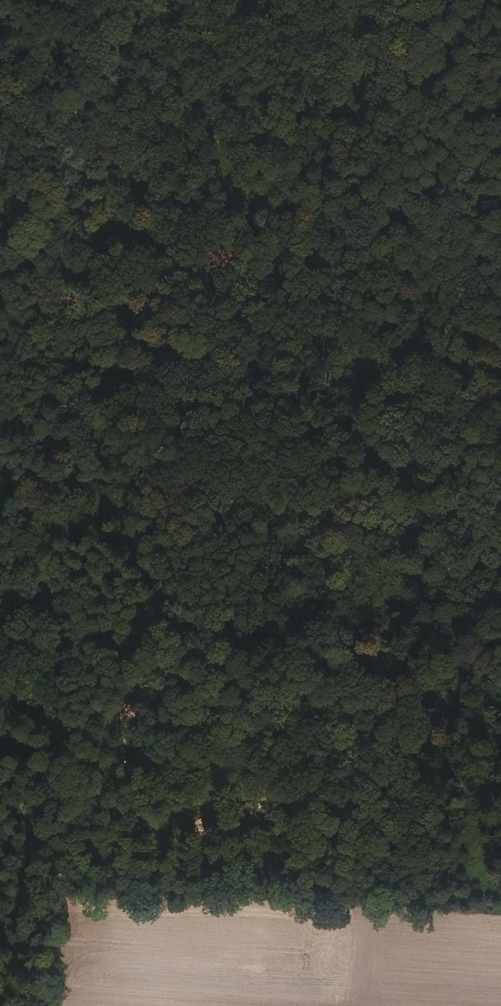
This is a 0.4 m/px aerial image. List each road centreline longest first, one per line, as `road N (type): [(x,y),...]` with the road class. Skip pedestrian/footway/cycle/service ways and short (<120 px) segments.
road 1 (track): [(47,1005),(68,801),(55,426)]
road 2 (track): [(90,0),(86,103),(50,264),(55,426)]

